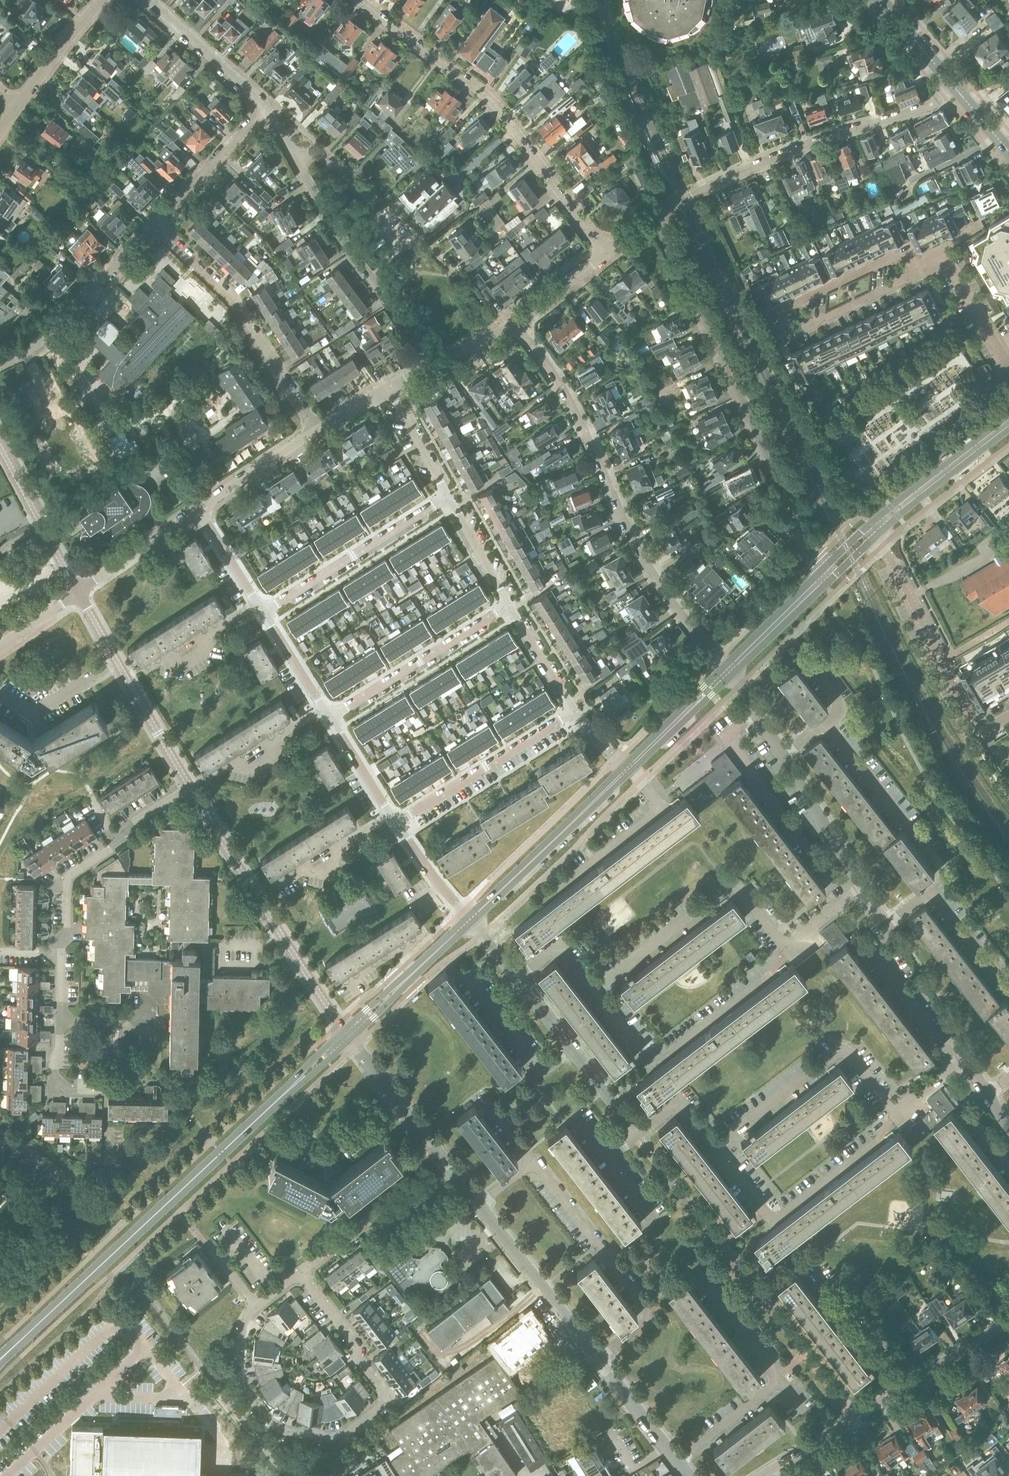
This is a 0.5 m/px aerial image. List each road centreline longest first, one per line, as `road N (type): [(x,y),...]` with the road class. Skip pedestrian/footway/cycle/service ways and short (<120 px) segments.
road 1 (residential): [(1008,1128),(966,1059),(933,1032),(875,956),(886,927),(728,671)]
road 2 (tertiary): [(0,1360),(347,1035)]
road 3 (residential): [(301,1270),(388,1400),(347,1433),(292,1433),(268,1422),(241,1387),(243,1325),(257,1305)]
road 4 (residential): [(516,322),(573,407),(647,569),(728,671)]
road 5 (residential): [(823,578),(648,218)]
road 6 (residential): [(606,254),(480,93),(356,0)]
road 7 (unclassified): [(665,1448),(458,1178)]
road 8 (residential): [(957,97),(820,141),(648,218)]
road 9 (residential): [(764,1475),(1008,1322)]
road 10 (residential): [(339,1023),(189,790)]
road 11 (residential): [(637,1137),(469,920)]
road 12 (residential): [(317,431),(233,299),(158,222)]
road 13 (residential): [(1008,716),(983,730),(872,531)]
road 14 (residential): [(296,157),(434,364)]
road 15 (residential): [(449,496),(263,614)]
road 16 (tertiary): [(469,920),(628,769)]
road 17 (residential): [(0,364),(45,337),(158,222)]
road 18 (residential): [(509,606),(329,716)]
road 19 (unclassified): [(573,712),(396,824)]
road 20 (residential): [(916,275),(904,251),(772,312),(785,338)]
road 21 (residential): [(301,1270),(373,1219),(398,1224),(458,1178)]
road 22 (tertiary): [(872,531),(1008,422)]
road 23 (tertiary): [(347,1035),(469,920)]
road 24 (residential): [(77,592),(0,445)]
road 25 (residential): [(158,222),(265,106)]
road 26 (residential): [(916,275),(948,260),(1008,366)]
road 27 (residential): [(265,106),(150,0)]
road 28 (residential): [(189,790),(113,662)]
road 29 (residential): [(77,592),(198,509)]
road 30 (residential): [(399,251),(363,195),(326,162),(296,157)]
road 31 (residential): [(785,338),(916,275)]
road 32 (residential): [(278,884),(300,870),(318,875),(334,864),(337,848),(390,814)]
road 33 (residential): [(58,953),(67,878),(111,848),(114,834)]
road 34 (residential): [(198,509),(317,431)]
road 35 (tertiary): [(628,769),(728,671)]
road 36 (residential): [(0,692),(29,714),(113,662)]
road 37 (residential): [(16,103),(102,0)]
road 38 (tertiary): [(728,671),(823,578)]
road 39 (unclassified): [(287,1138),(328,1155),(397,1100)]
road 40 (residential): [(509,606),(449,496)]
road 41 (residential): [(449,496),(388,387)]
road 42 (secondary): [(957,97),(879,0)]
road 43 (residential): [(573,712),(509,606)]
road 44 (residential): [(198,509),(263,614)]
road 45 (unclassified): [(228,766),(265,766),(274,739),(323,708)]
road 46 (residential): [(469,920),(396,824)]

